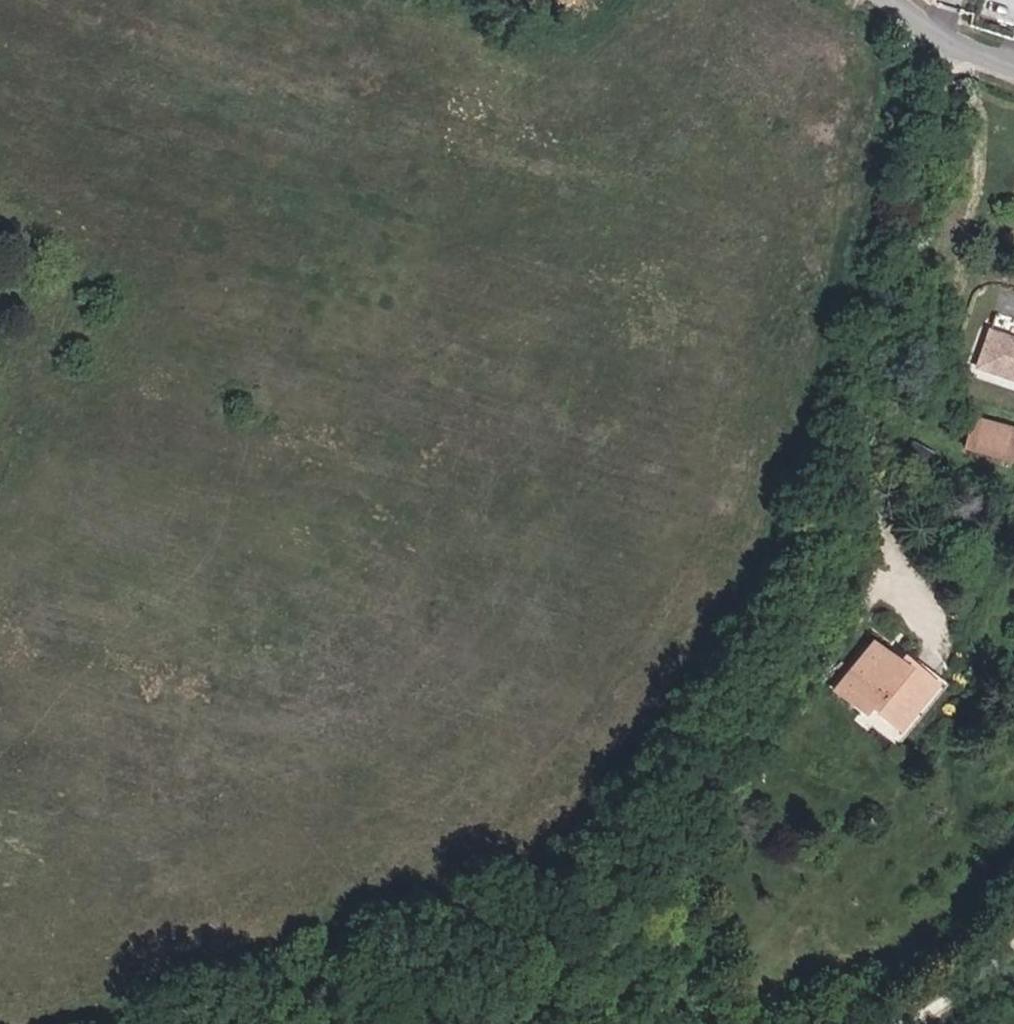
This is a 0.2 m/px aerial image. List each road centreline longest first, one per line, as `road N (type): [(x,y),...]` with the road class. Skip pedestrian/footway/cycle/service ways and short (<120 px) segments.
road 1 (unclassified): [(1013,67),(896,0)]

